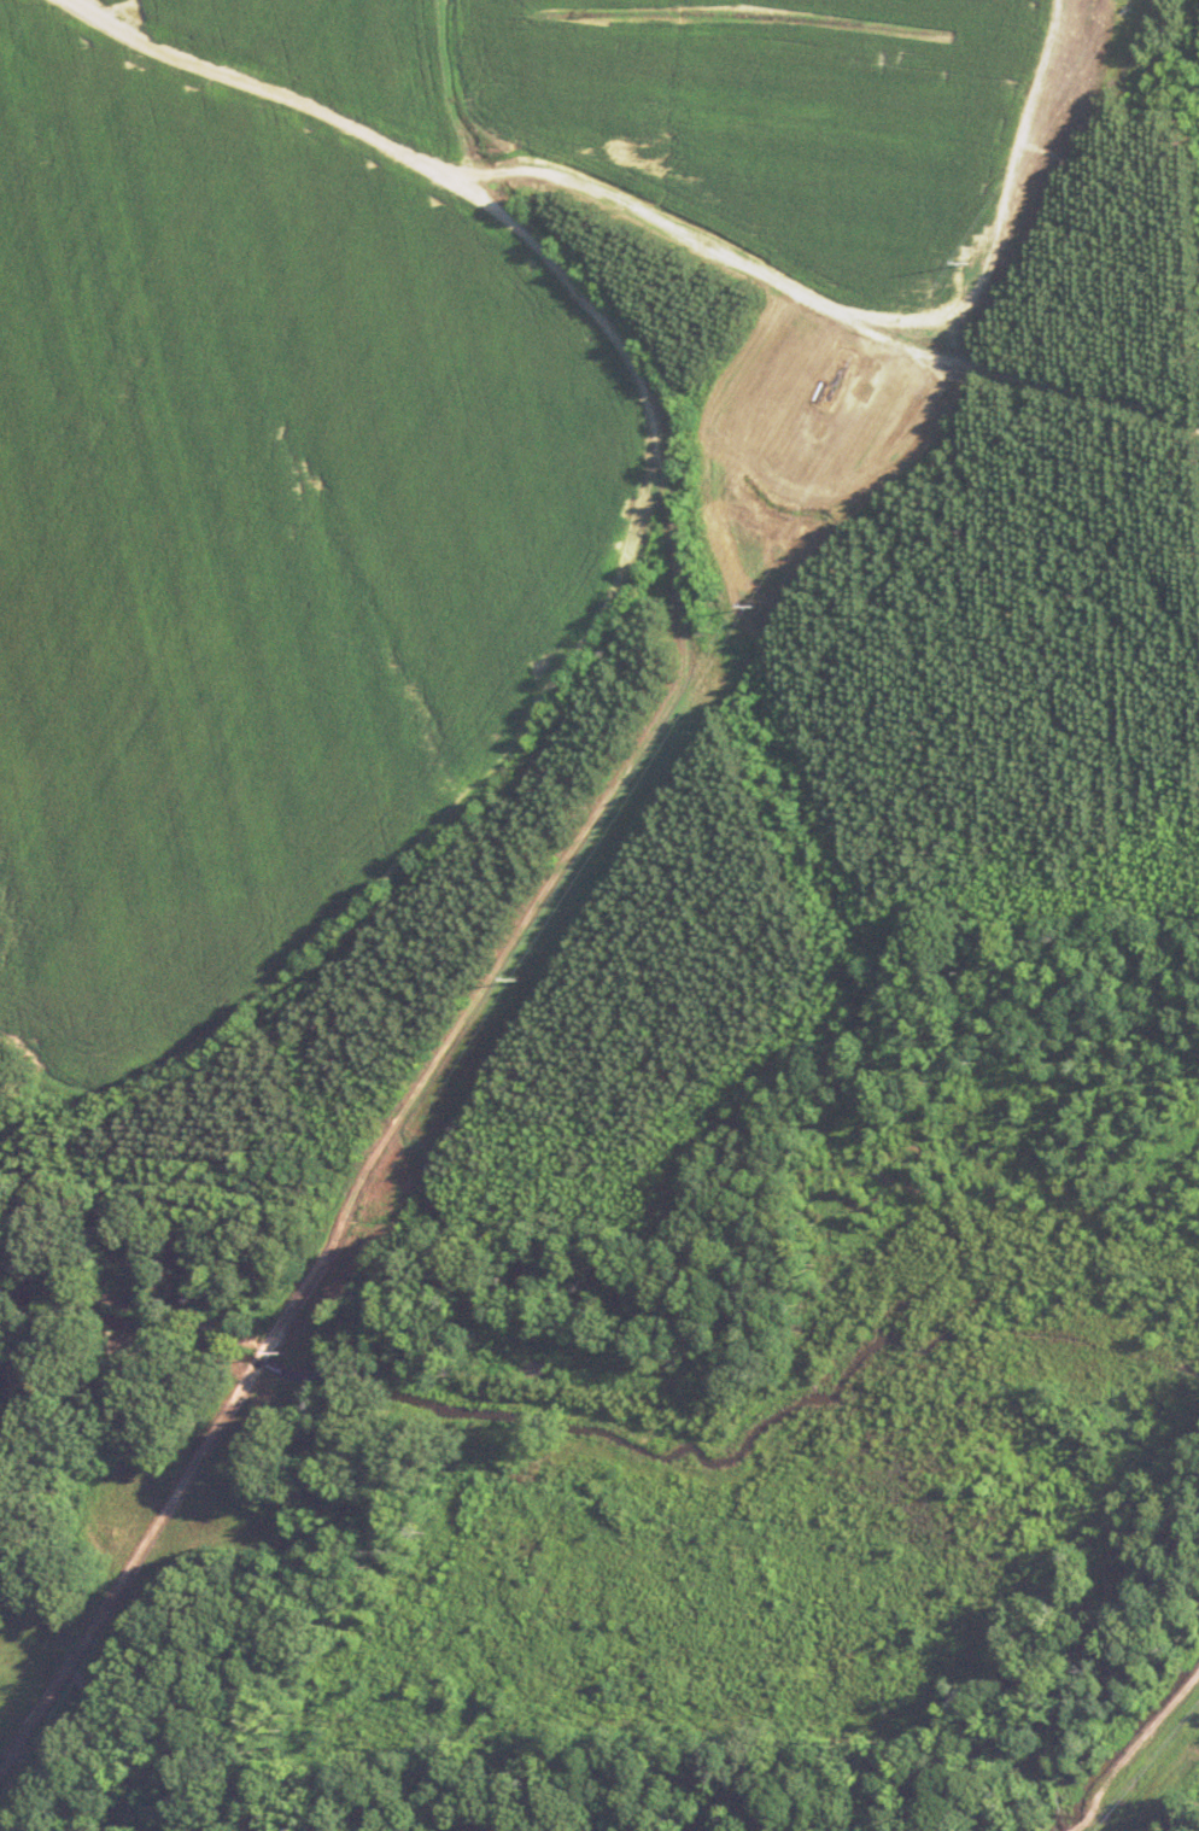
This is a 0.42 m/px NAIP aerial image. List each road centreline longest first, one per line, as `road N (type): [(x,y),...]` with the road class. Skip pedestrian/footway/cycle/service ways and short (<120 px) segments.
road 1 (residential): [(81,0),(142,39),(298,98),(420,156)]

